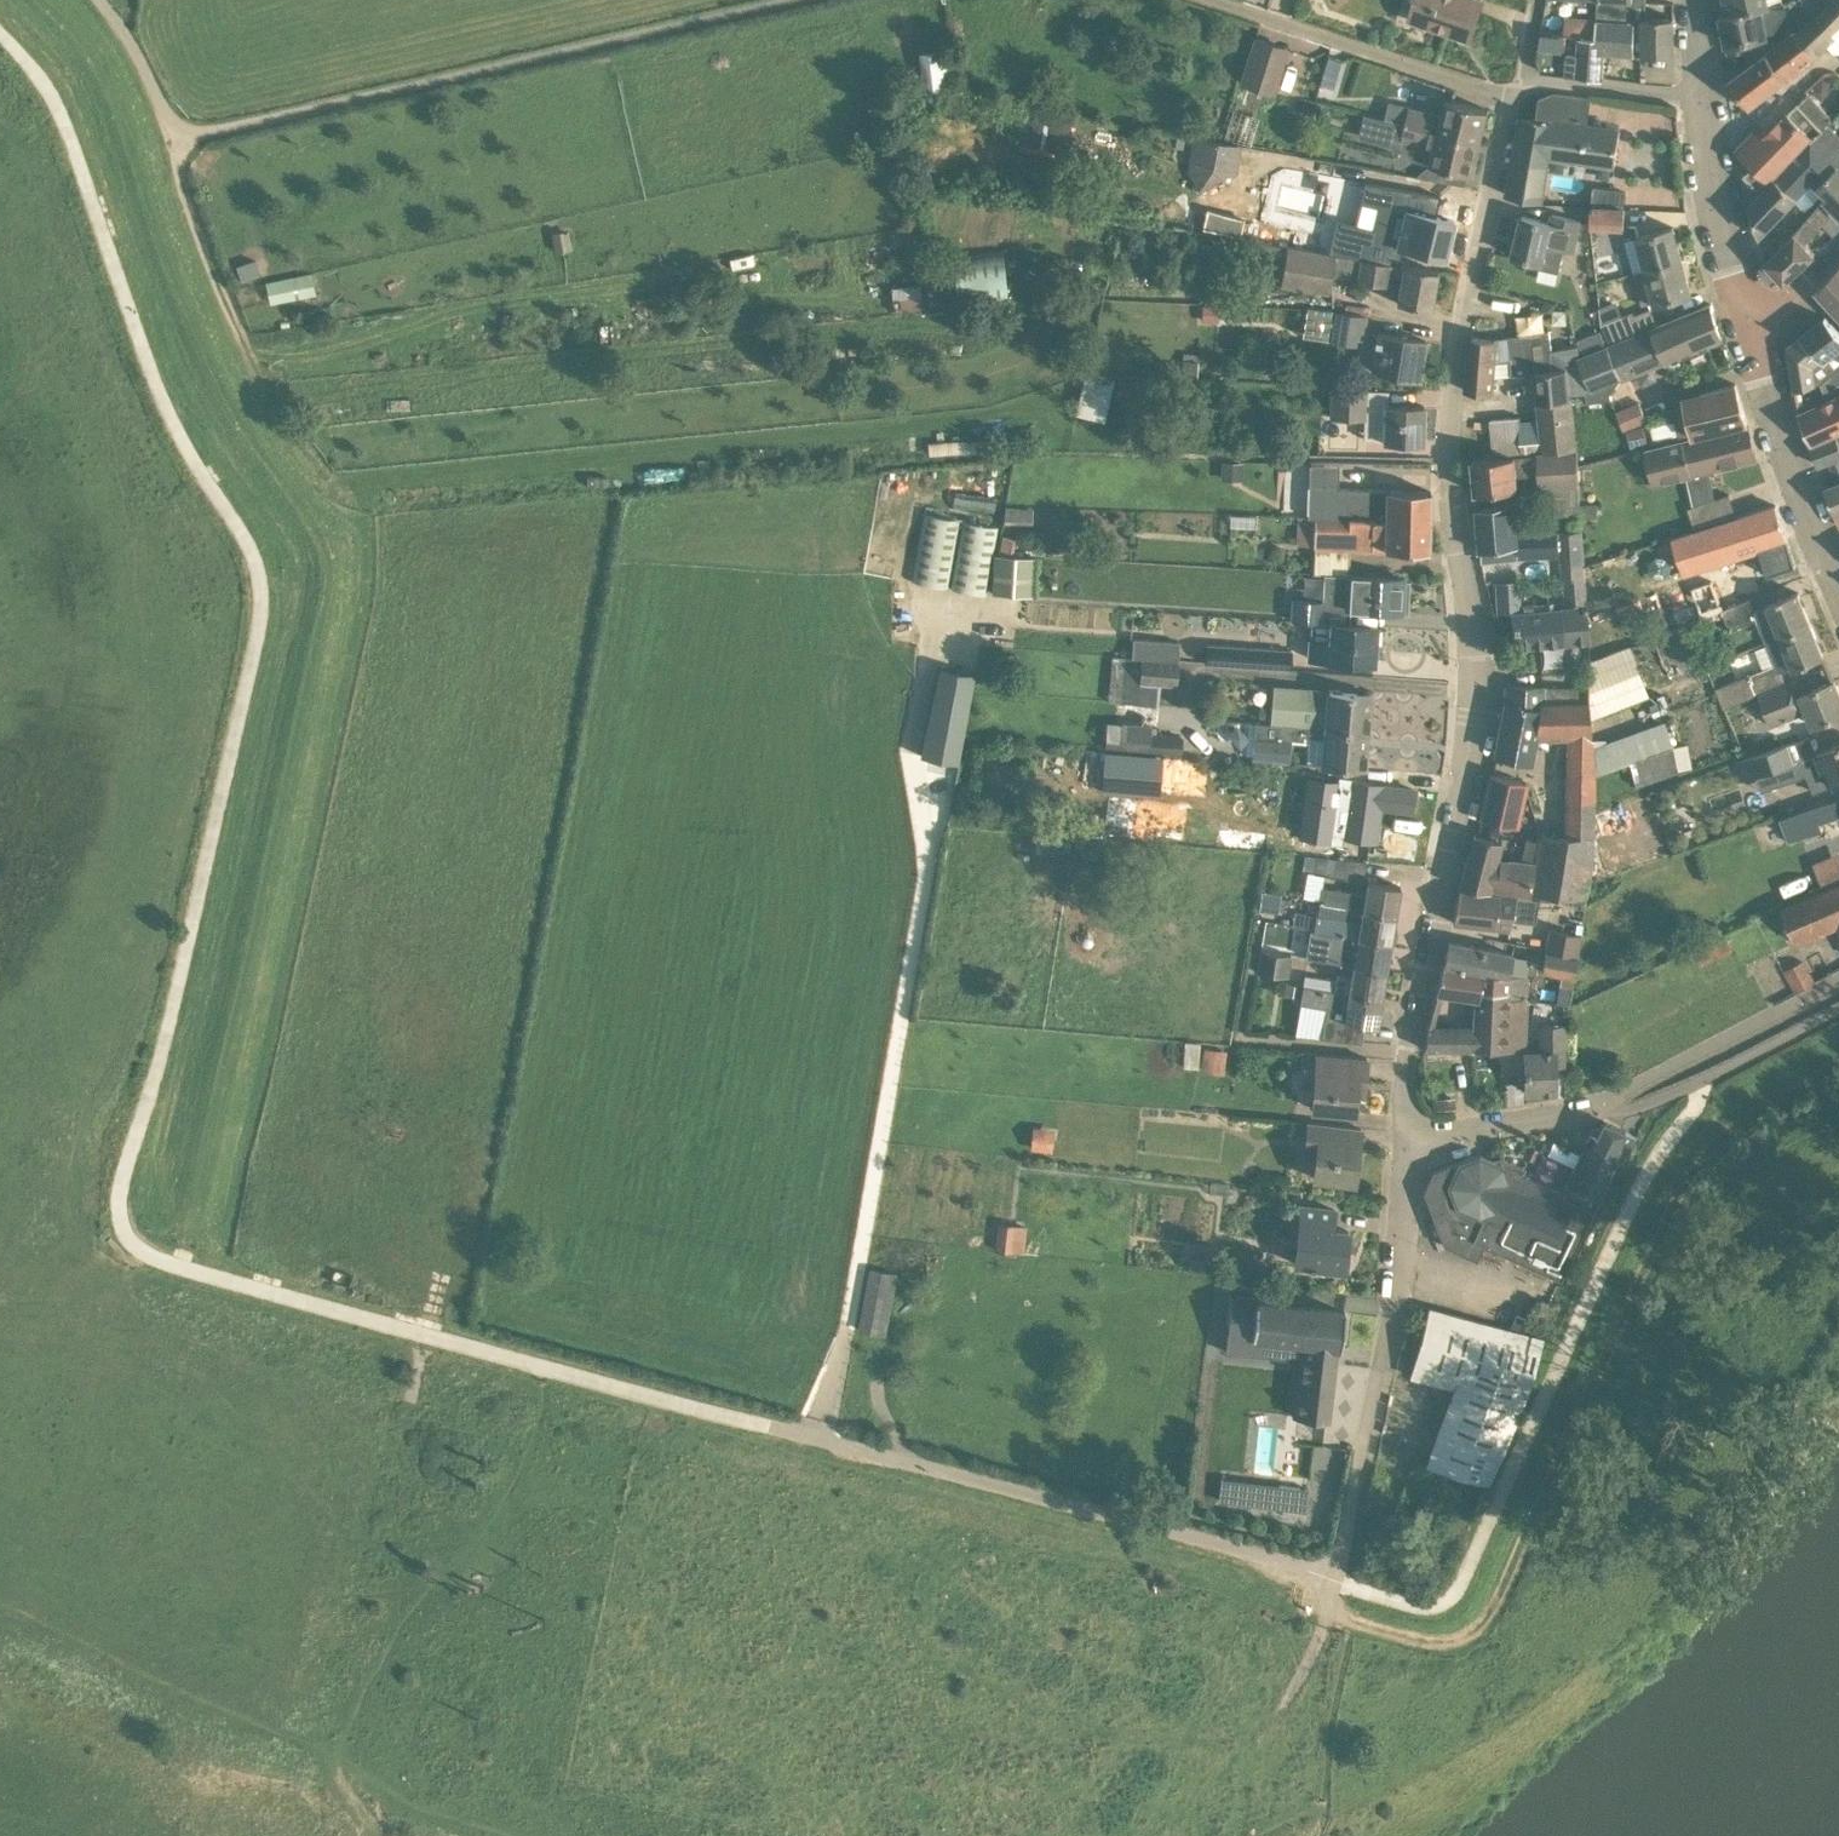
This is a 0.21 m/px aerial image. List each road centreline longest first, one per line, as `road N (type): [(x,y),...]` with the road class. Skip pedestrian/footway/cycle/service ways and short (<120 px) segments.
road 1 (track): [(44,0),(105,78),(214,361),(316,516),(336,573),(178,1269)]
road 2 (residential): [(1409,1143),(1402,1060),(1472,672),(1454,418),(1457,343),(1517,96)]
road 3 (unclassified): [(767,1427),(1336,1580),(1401,1286),(1409,1143)]
road 4 (track): [(817,1441),(861,1269),(927,859),(911,746),(926,661),(939,604),(995,612)]
road 5 (track): [(820,341),(310,397),(283,392),(259,376),(169,133)]
road 6 (track): [(1355,1620),(1440,1641),(1463,1640),(1483,1624),(1673,1206),(1706,1153),(1838,1077)]
road 7 (residential): [(169,133),(842,0)]
road 8 (residential): [(1219,0),(1517,96)]
road 9 (residential): [(1576,1110),(1838,981)]
road 10 (residential): [(1576,1110),(1645,1108),(1838,1008)]
road 11 (residential): [(1838,571),(1753,336)]
road 12 (residential): [(1753,336),(1701,97)]
road 13 (residential): [(1517,96),(1539,84),(1701,97)]
road 14 (residential): [(1409,1143),(1576,1110)]
road 15 (unclassified): [(169,133),(102,0)]
road 16 (residential): [(1753,336),(1838,245)]

